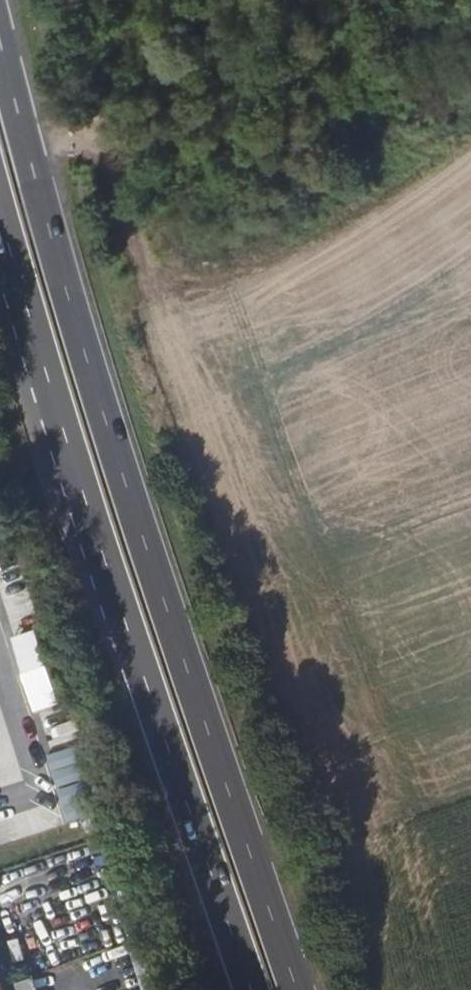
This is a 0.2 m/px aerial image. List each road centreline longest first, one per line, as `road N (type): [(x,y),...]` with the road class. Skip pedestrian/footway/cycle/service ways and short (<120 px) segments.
road 1 (trunk): [(301,989),(107,441),(0,53)]
road 2 (trunk): [(0,231),(62,456),(248,989)]

